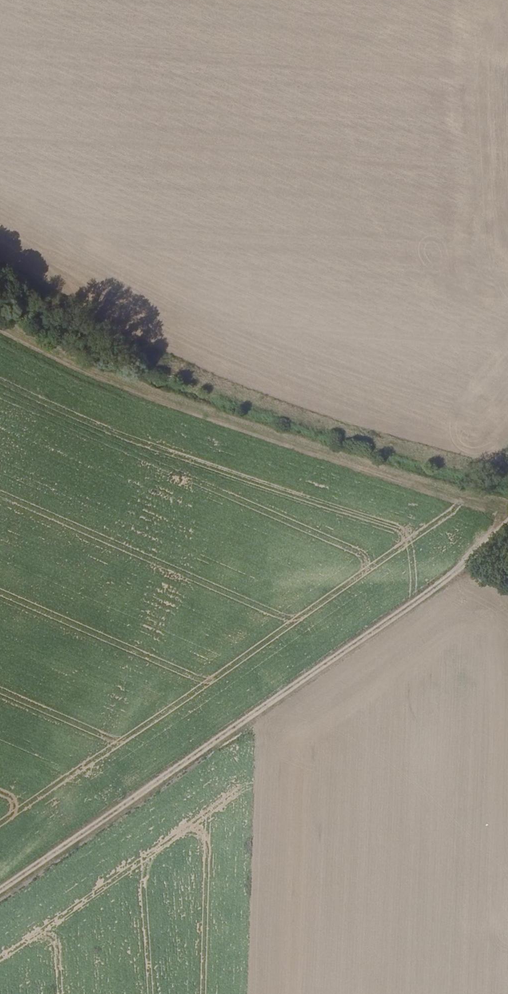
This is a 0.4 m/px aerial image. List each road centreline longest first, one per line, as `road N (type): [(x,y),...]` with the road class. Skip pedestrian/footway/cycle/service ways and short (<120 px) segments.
road 1 (track): [(507,531),(0,886)]

